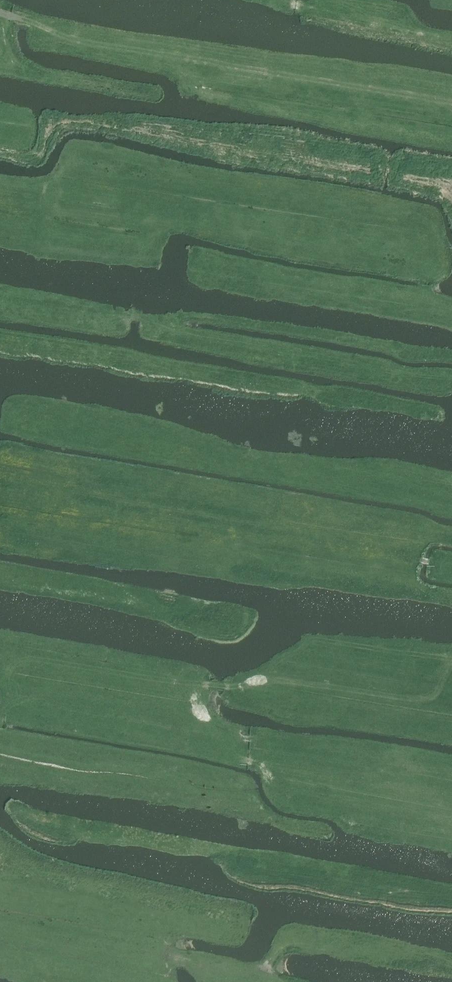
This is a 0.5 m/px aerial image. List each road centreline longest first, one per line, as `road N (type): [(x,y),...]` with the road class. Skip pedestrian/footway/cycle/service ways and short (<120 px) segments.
road 1 (track): [(451,101),(101,47),(0,11)]

